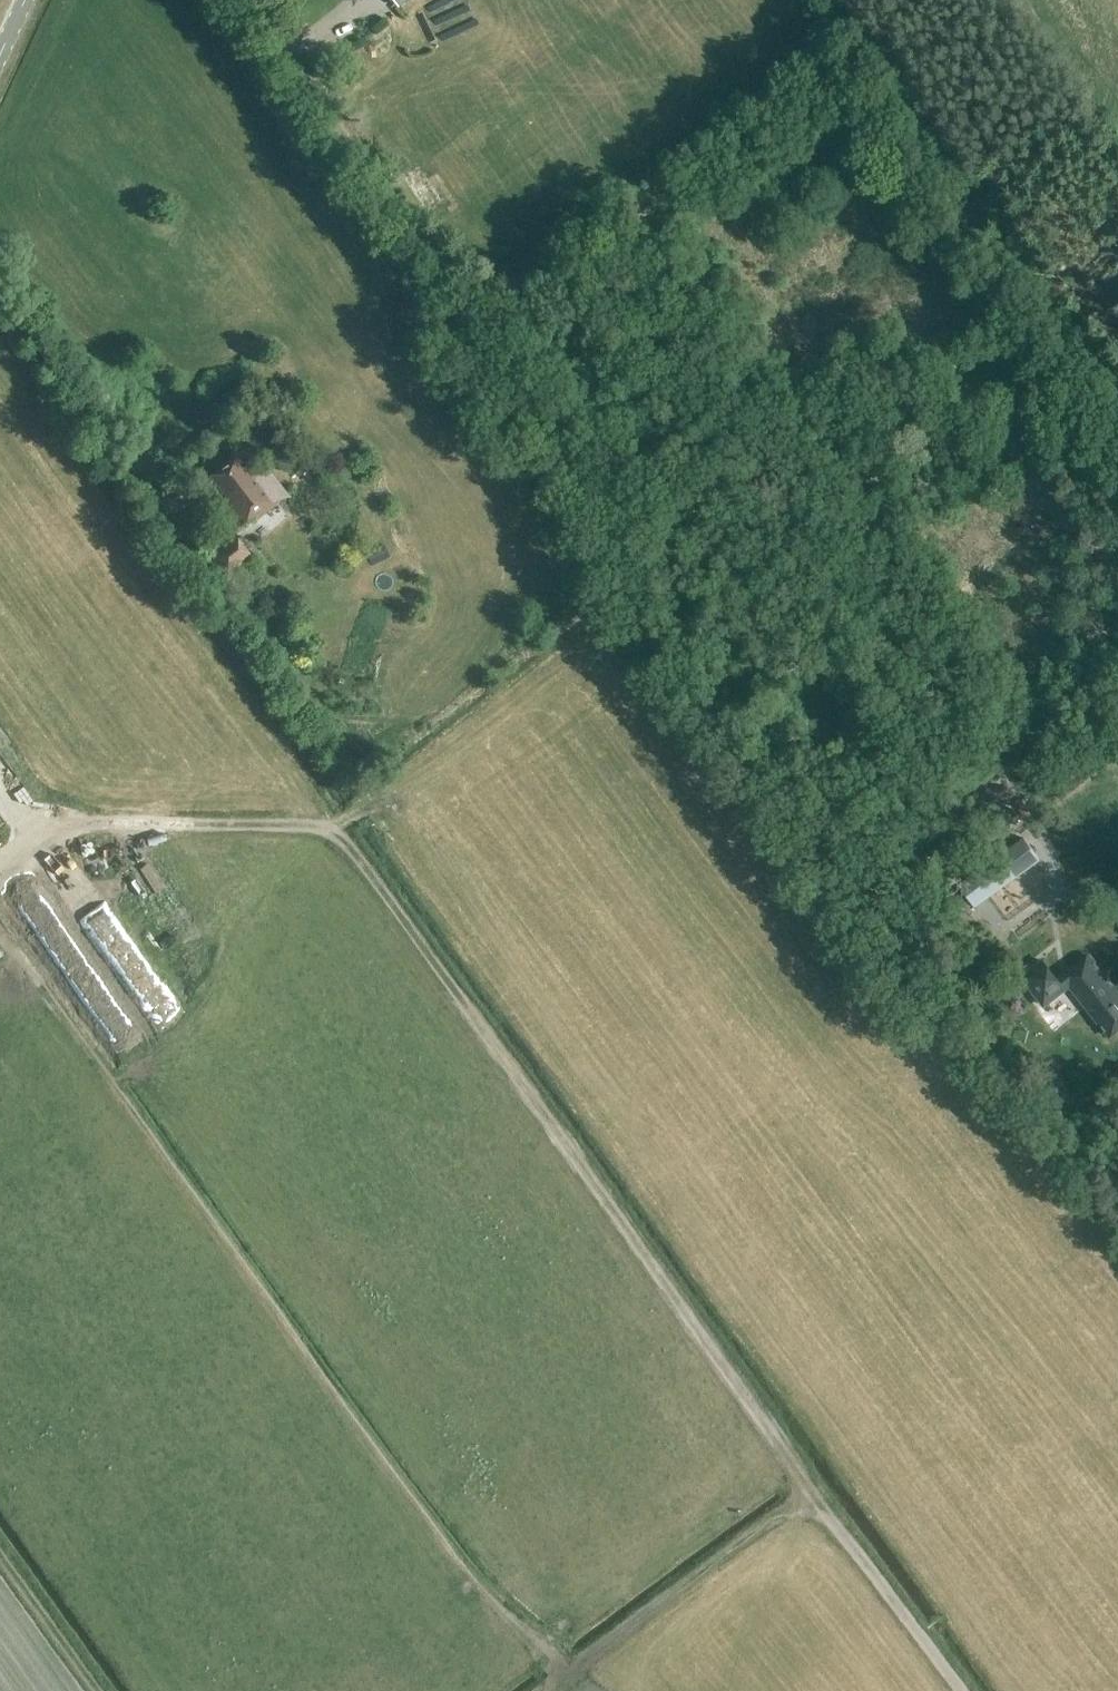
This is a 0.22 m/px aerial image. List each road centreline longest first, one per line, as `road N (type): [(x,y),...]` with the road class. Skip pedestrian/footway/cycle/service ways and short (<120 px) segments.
road 1 (track): [(39,829),(321,825),(347,836),(962,1690)]
road 2 (track): [(316,95),(445,274),(477,285),(563,280),(671,334),(802,510),(933,744),(952,765),(997,768)]
road 3 (track): [(543,1690),(813,1492)]
road 4 (track): [(0,1556),(96,1690)]

